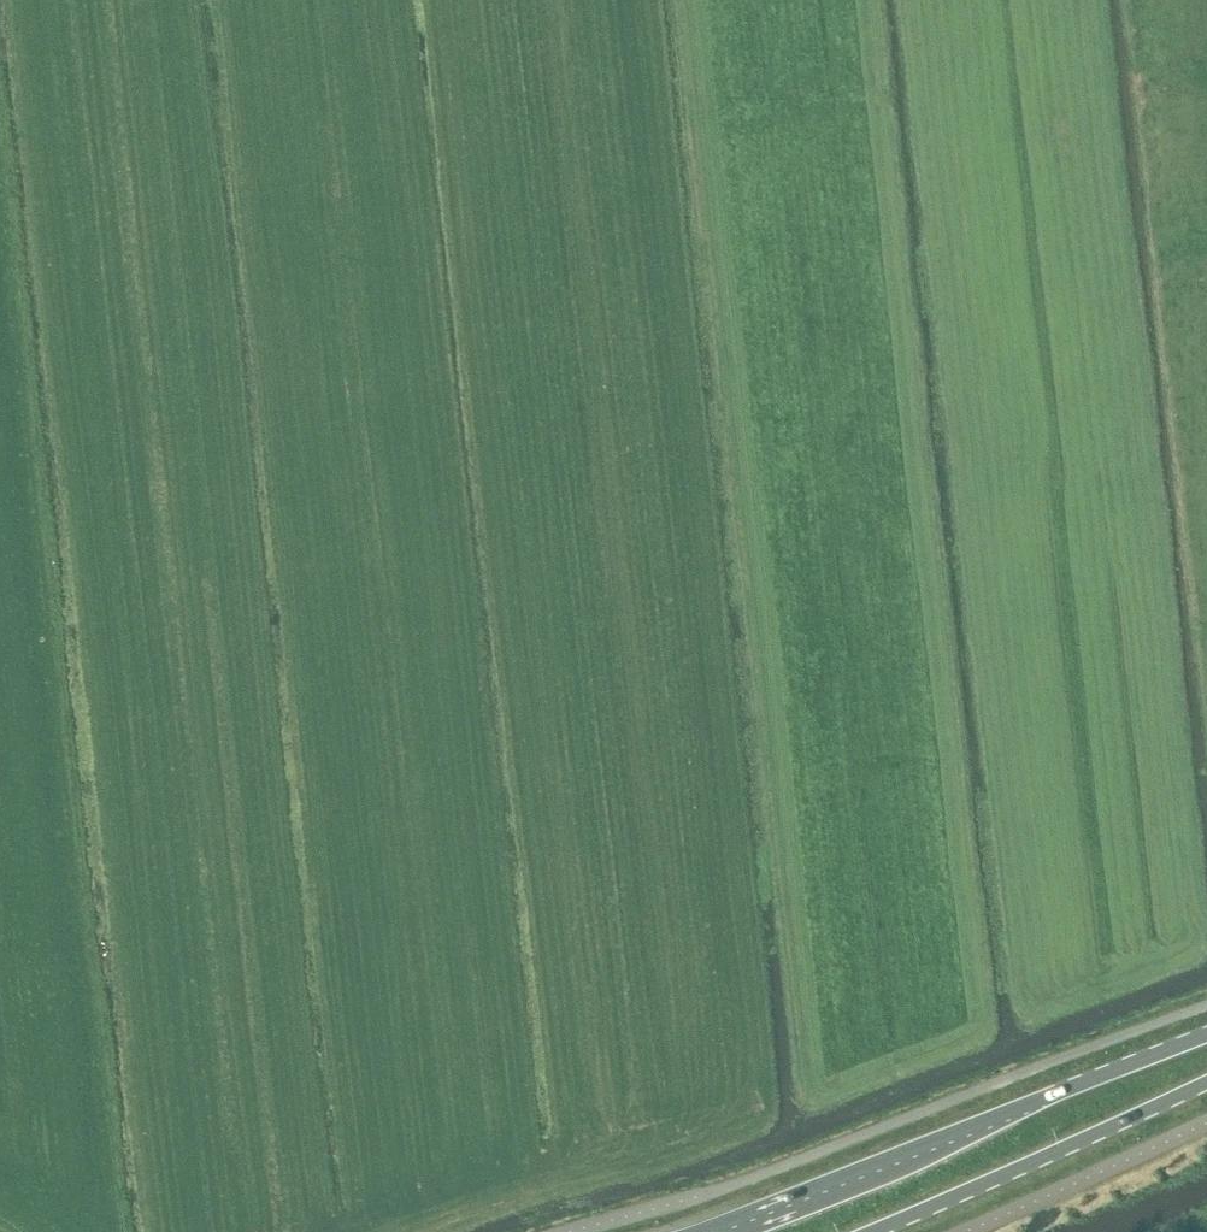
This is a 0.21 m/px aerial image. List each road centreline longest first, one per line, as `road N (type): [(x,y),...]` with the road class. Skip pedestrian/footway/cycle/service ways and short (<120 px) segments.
road 1 (primary): [(1206,1035),(712,1231)]
road 2 (primary): [(870,1231),(1206,1081)]

